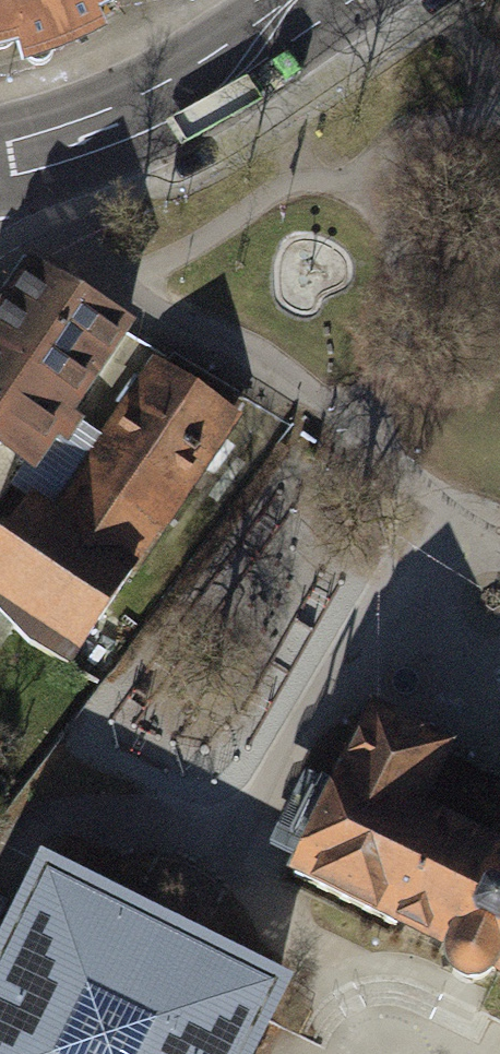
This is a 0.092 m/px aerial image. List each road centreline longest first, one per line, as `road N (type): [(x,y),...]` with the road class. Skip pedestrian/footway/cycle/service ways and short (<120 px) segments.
road 1 (primary): [(323,0),(214,78),(97,140),(0,170)]

